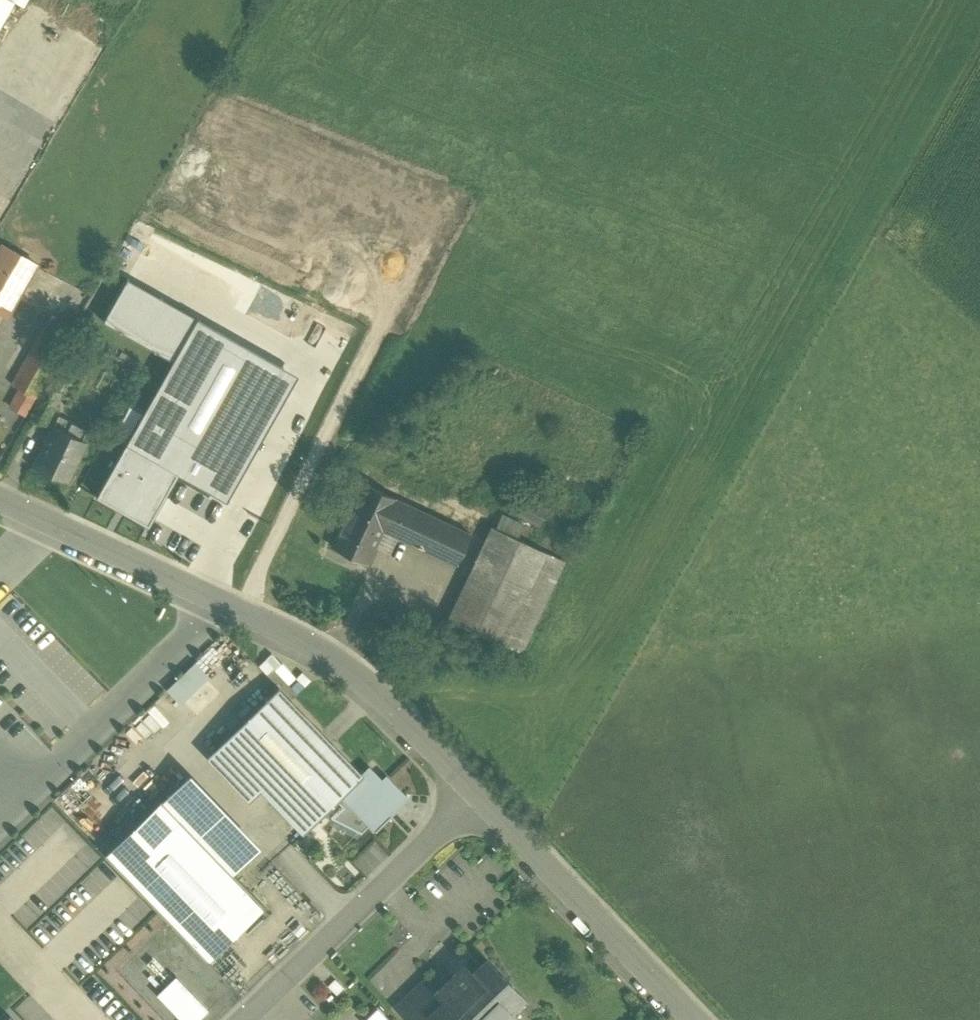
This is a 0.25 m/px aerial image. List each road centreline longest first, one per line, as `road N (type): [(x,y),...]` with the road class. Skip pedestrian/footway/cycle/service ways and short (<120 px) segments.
road 1 (residential): [(0,489),(335,645),(377,679),(479,793)]
road 2 (residential): [(479,793),(238,1019)]
road 3 (residential): [(479,793),(698,1019)]

